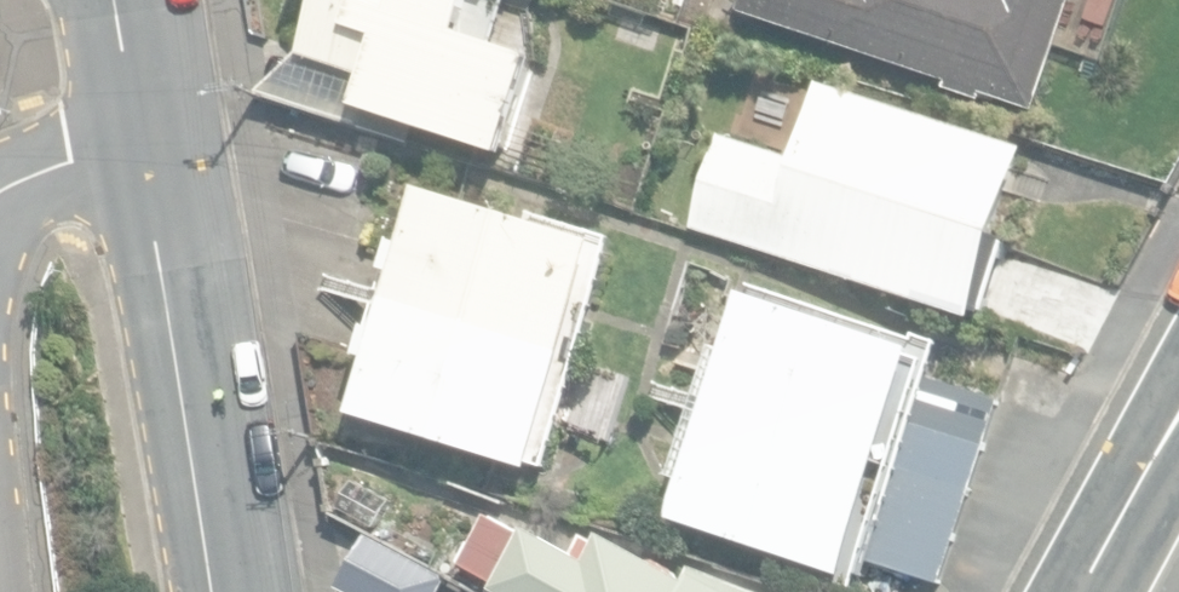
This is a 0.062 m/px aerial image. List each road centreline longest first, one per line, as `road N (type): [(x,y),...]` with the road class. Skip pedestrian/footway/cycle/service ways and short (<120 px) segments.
road 1 (residential): [(223,591),(138,138)]
road 2 (tertiary): [(1178,439),(1084,591)]
road 3 (residential): [(138,138),(0,197)]
road 4 (unclassified): [(138,138),(115,0)]

